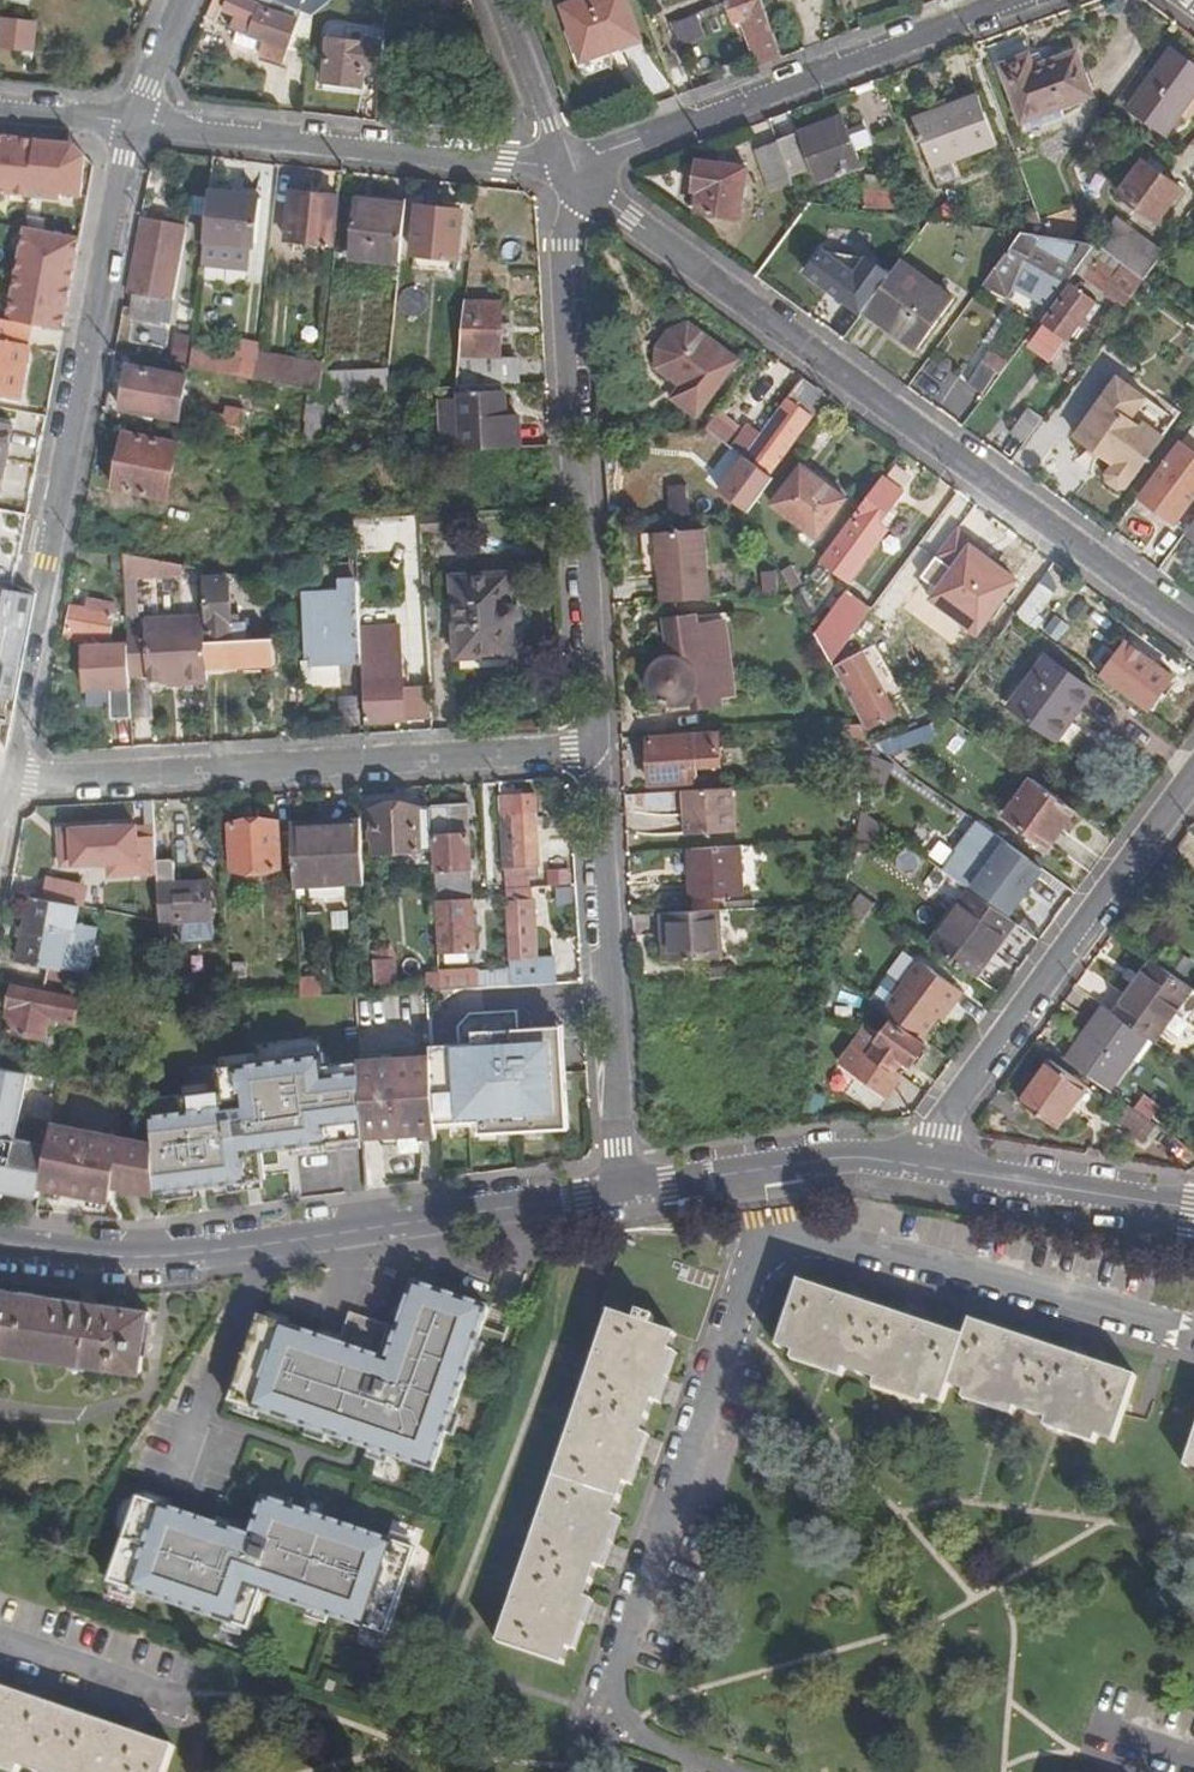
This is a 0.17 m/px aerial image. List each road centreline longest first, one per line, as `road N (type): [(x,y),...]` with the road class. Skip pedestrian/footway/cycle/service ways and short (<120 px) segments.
road 1 (residential): [(579,173),(609,205),(1193,638)]
road 2 (residential): [(131,123),(1,779)]
road 3 (residential): [(761,1223),(607,1703),(616,1726),(635,1739),(729,1771)]
road 4 (residential): [(0,1241),(175,1257),(620,1188)]
road 5 (residential): [(1,779),(598,751)]
road 6 (residential): [(598,751),(562,244),(579,173)]
road 7 (residential): [(1193,771),(915,1163)]
road 8 (residential): [(1021,0),(597,156),(579,173)]
road 9 (residential): [(579,173),(131,123)]
road 10 (residential): [(1193,1335),(761,1223)]
road 11 (residential): [(620,1188),(598,751)]
road 12 (residential): [(915,1163),(1193,1207)]
road 13 (residential): [(187,1705),(0,1641)]
road 14 (residential): [(579,173),(551,127),(504,0)]
road 15 (residential): [(751,1168),(831,1155),(915,1163)]
road 16 (residential): [(183,0),(131,123)]
road 17 (residential): [(620,1188),(751,1168)]
road 18 (residential): [(0,109),(131,123)]

